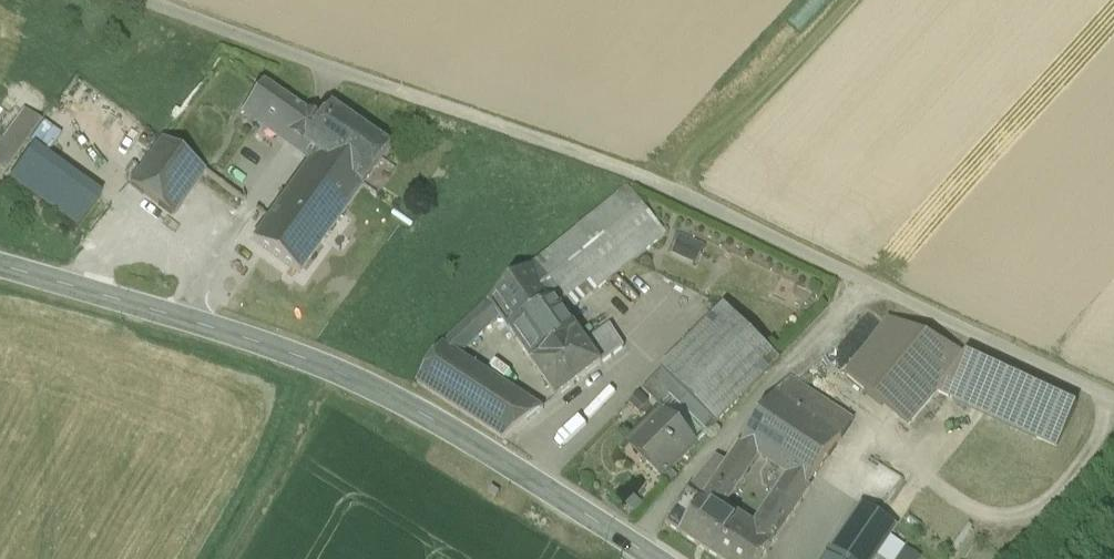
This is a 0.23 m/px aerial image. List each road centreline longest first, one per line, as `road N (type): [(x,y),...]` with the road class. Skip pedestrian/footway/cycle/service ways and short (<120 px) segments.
road 1 (unclassified): [(1113,402),(643,181),(131,0)]
road 2 (tertiary): [(650,558),(366,386),(256,343),(0,267)]
road 3 (track): [(635,549),(863,287)]

